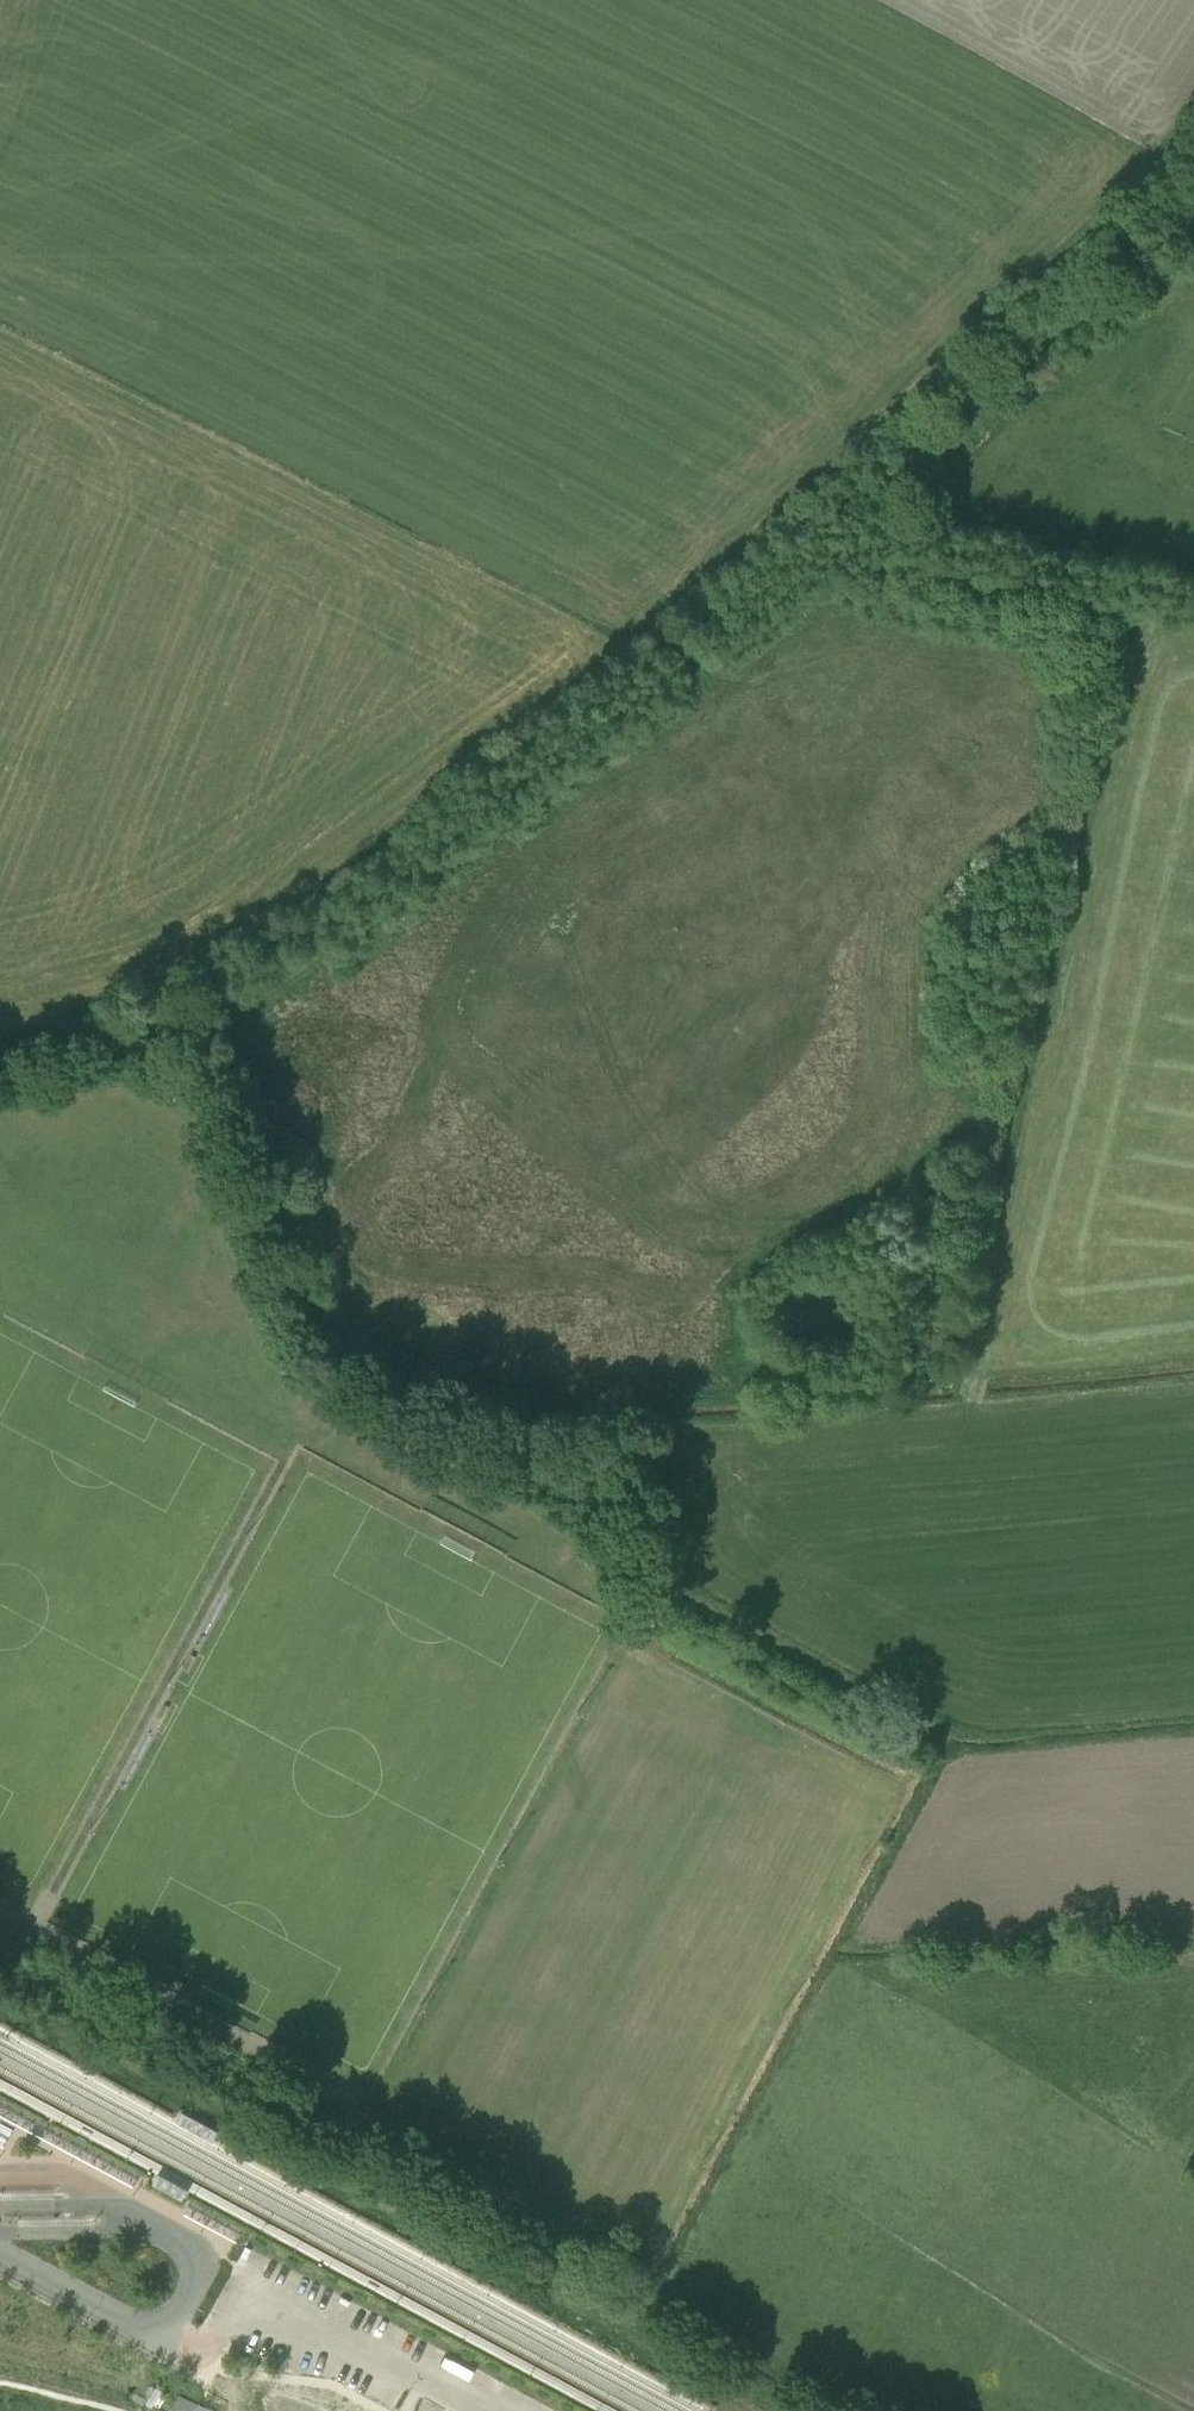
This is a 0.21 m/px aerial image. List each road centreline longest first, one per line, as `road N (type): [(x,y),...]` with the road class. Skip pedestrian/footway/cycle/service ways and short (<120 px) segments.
road 1 (residential): [(162,2340),(189,2293),(193,2258),(185,2245),(113,2206)]
road 2 (residential): [(162,2340),(0,2253)]

